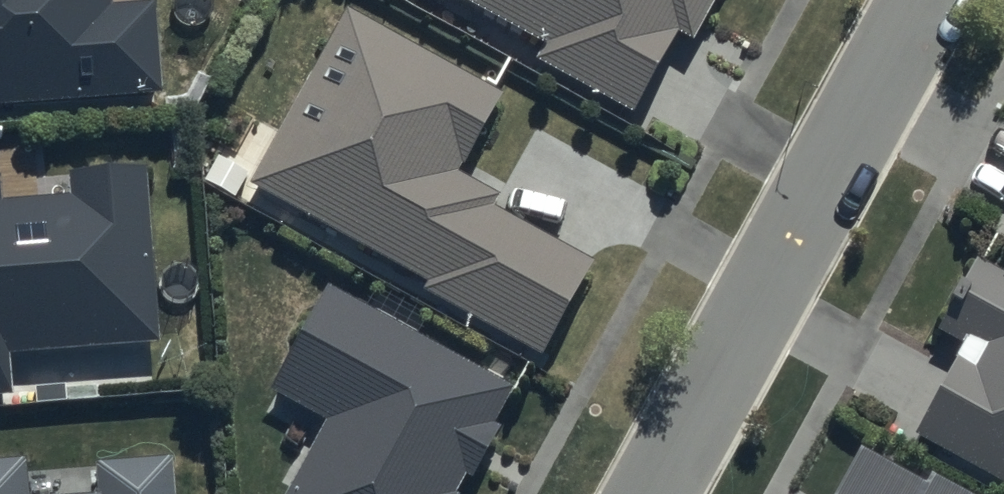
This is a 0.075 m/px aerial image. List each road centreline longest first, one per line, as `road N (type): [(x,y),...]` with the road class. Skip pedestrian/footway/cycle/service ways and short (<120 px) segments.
road 1 (residential): [(927,0),(655,493)]

